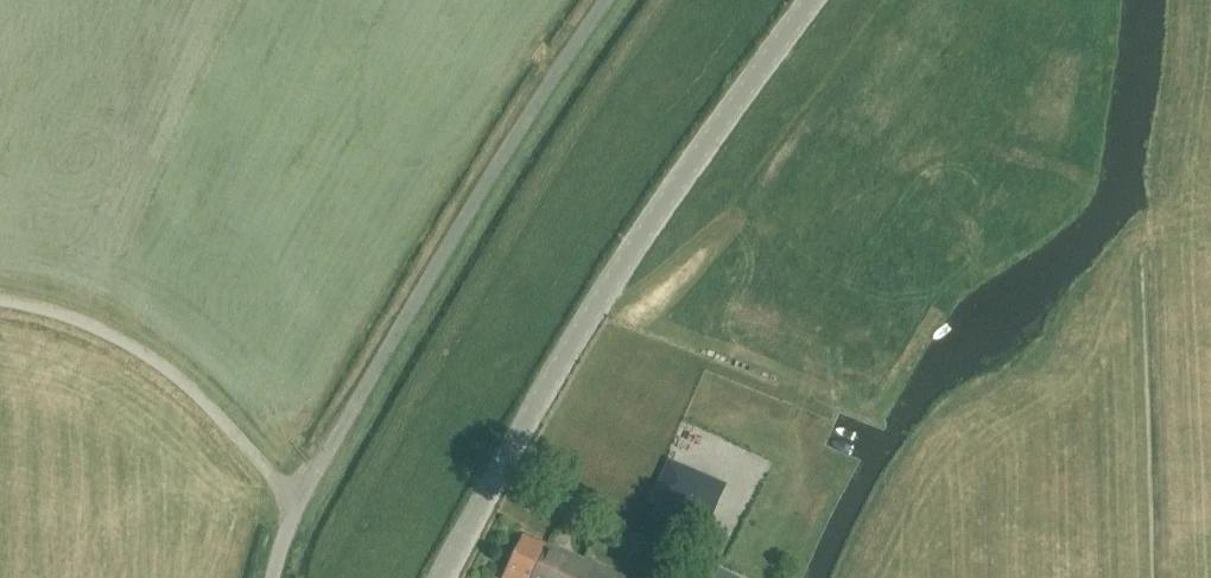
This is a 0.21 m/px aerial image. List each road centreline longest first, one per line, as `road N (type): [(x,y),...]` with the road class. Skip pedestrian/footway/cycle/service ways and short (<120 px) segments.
road 1 (tertiary): [(442,577),(612,280),(812,0)]
road 2 (unclassified): [(271,577),(300,497),(546,77),(601,0)]

